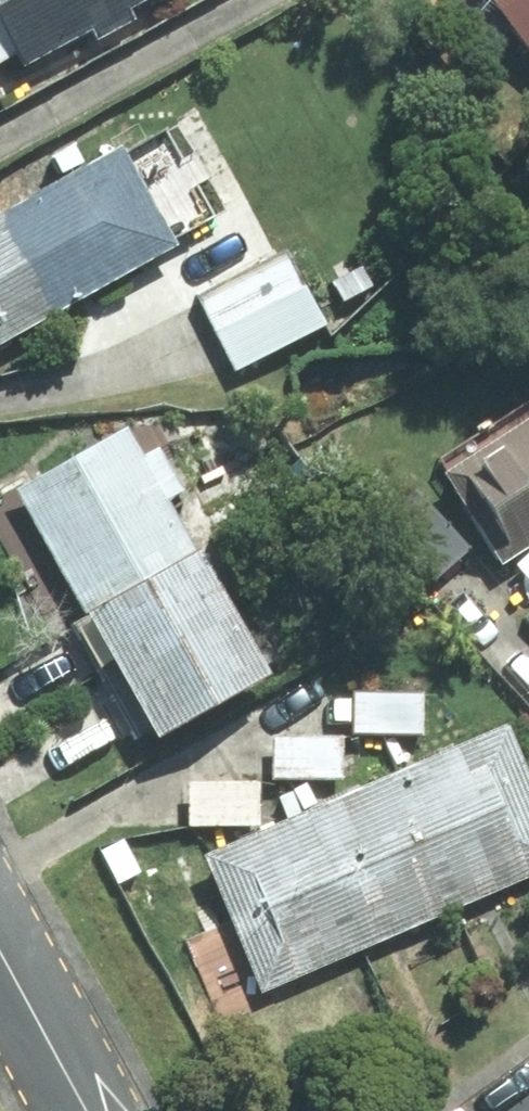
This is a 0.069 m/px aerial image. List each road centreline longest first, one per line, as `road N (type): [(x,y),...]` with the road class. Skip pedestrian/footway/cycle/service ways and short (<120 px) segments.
road 1 (residential): [(0,972),(76,1110)]

